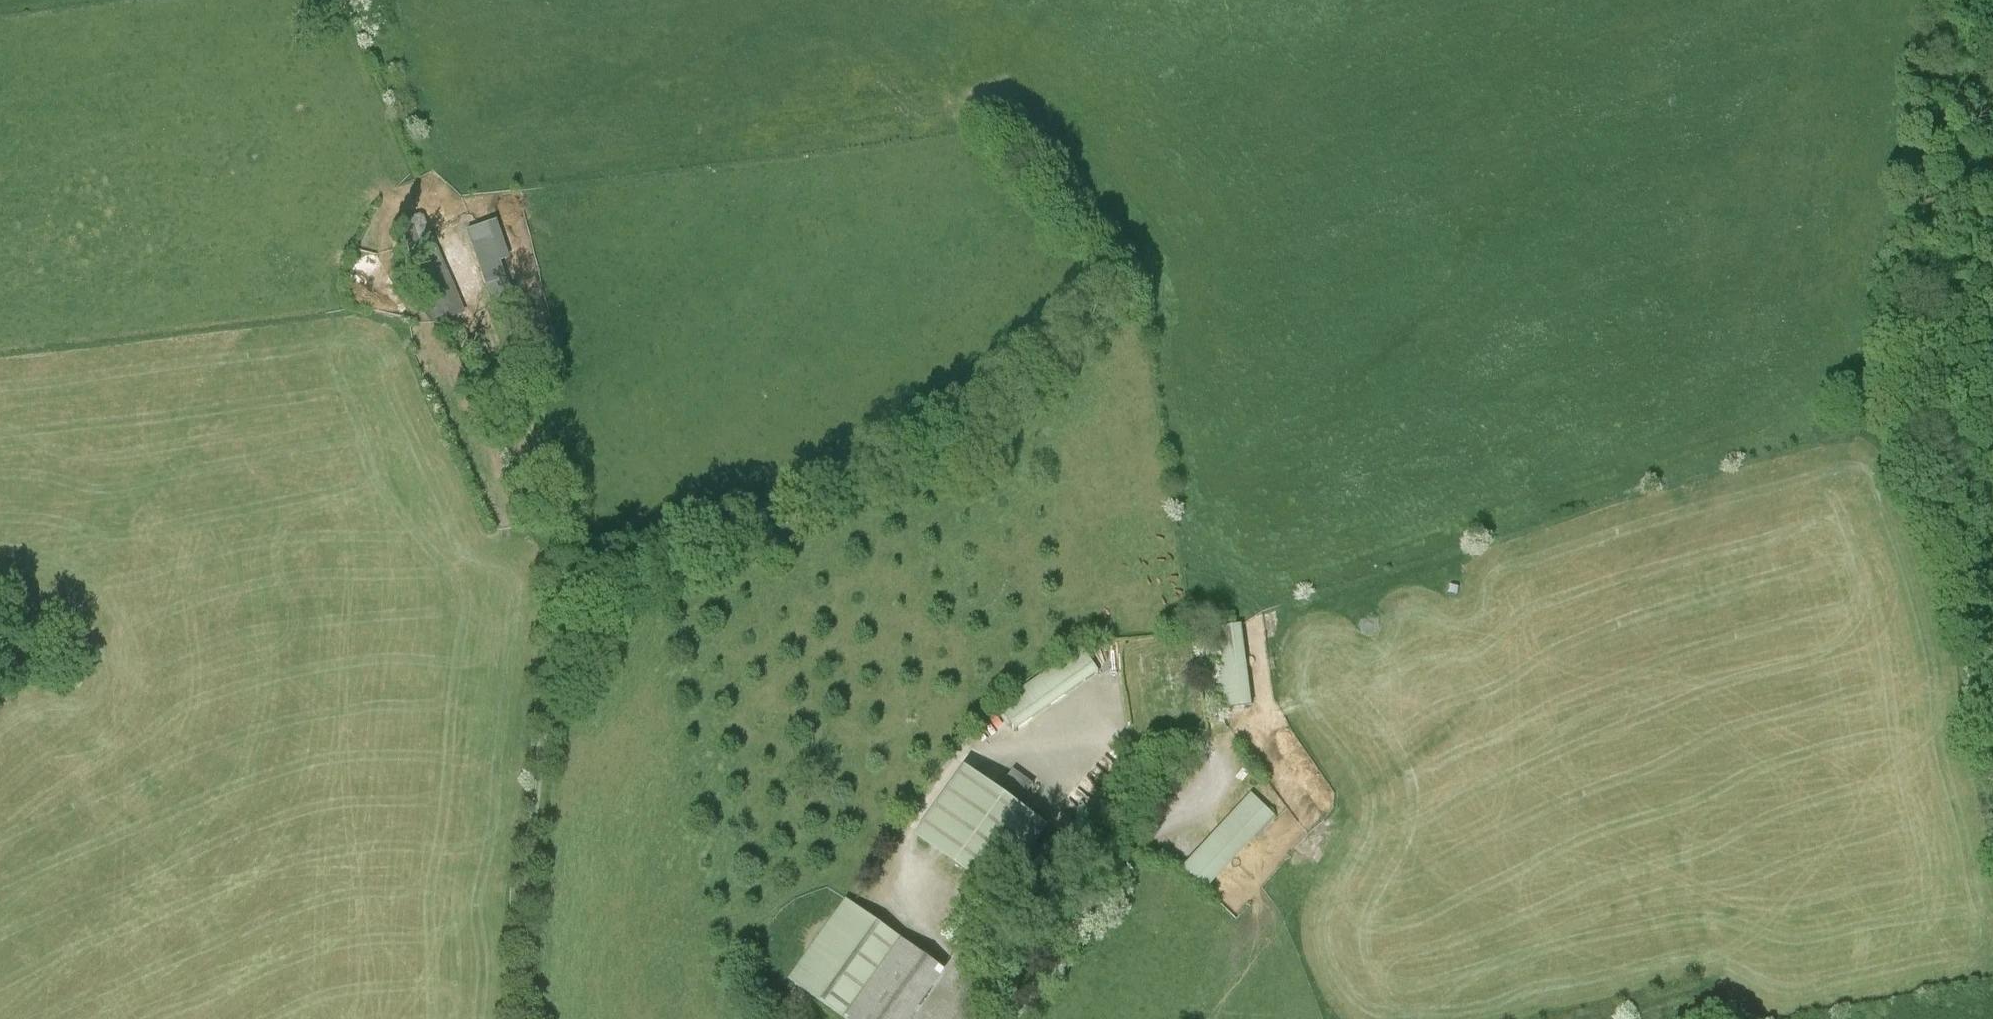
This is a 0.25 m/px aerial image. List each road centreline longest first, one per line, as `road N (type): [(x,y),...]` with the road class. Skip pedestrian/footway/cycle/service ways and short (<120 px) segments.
road 1 (track): [(1011,1018),(1224,745),(970,756),(871,904),(963,961),(924,1018)]
road 2 (track): [(525,1018),(528,854),(559,586),(544,459),(443,227)]

